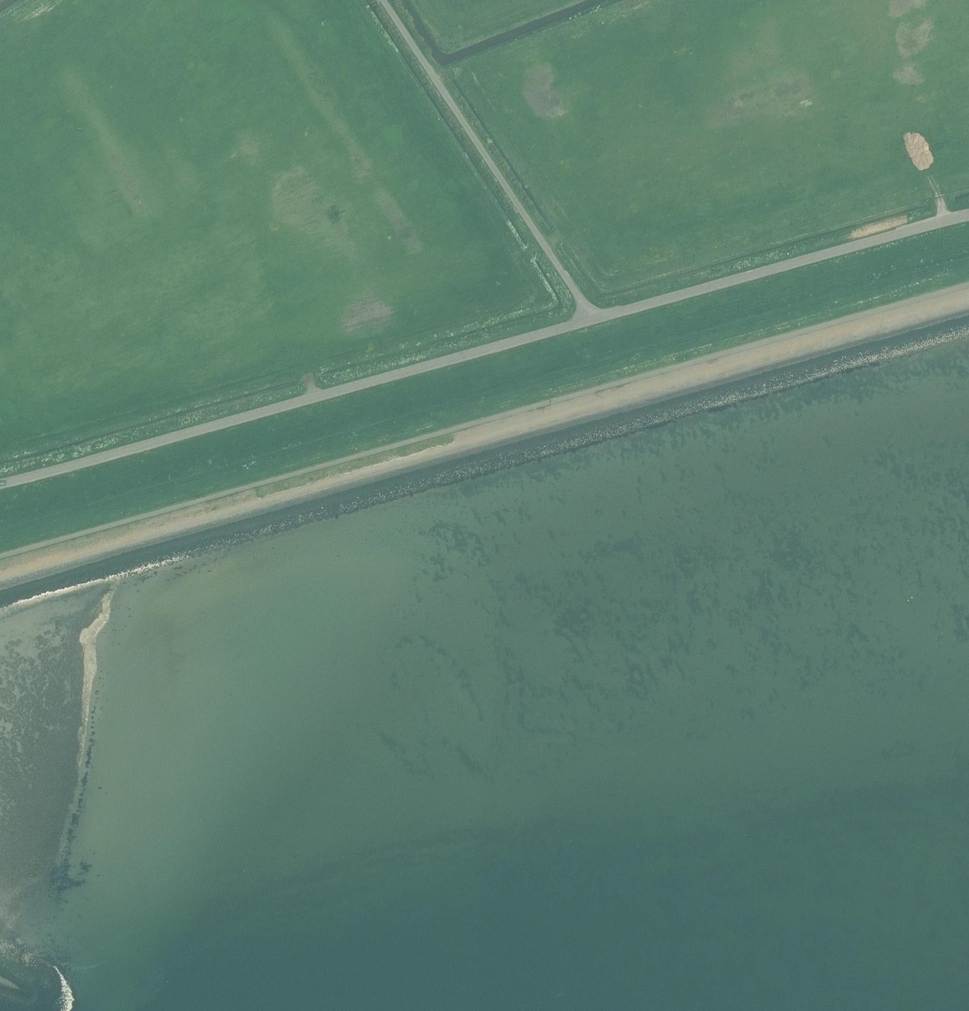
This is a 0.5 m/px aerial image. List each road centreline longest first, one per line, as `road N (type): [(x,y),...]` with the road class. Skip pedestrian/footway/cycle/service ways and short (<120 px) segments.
road 1 (unclassified): [(0,480),(590,318)]
road 2 (unclassified): [(590,318),(968,214)]
road 3 (unclassified): [(590,318),(382,0)]

